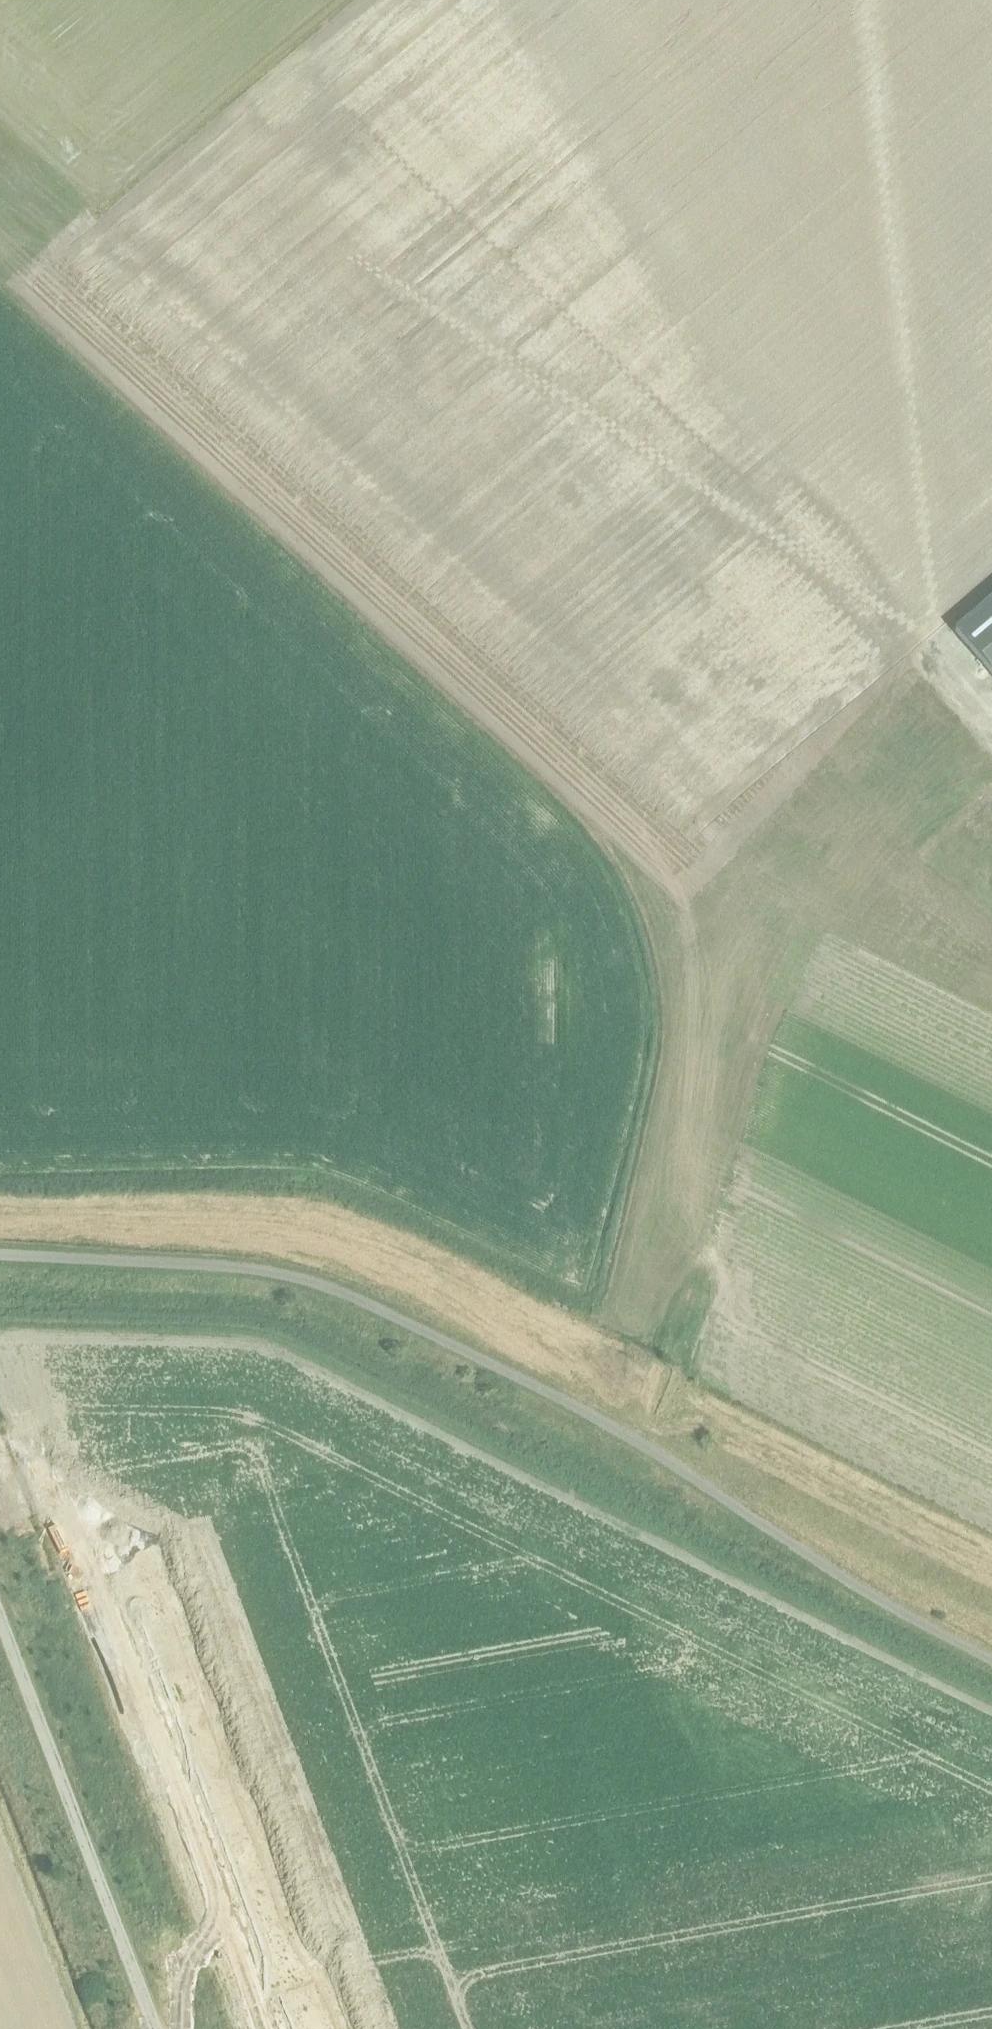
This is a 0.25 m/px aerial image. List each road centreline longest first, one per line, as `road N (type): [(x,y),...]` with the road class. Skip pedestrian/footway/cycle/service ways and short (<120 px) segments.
road 1 (unclassified): [(155,2028),(0,1621)]
road 2 (track): [(991,1601),(793,1506),(748,1489),(708,1488)]

